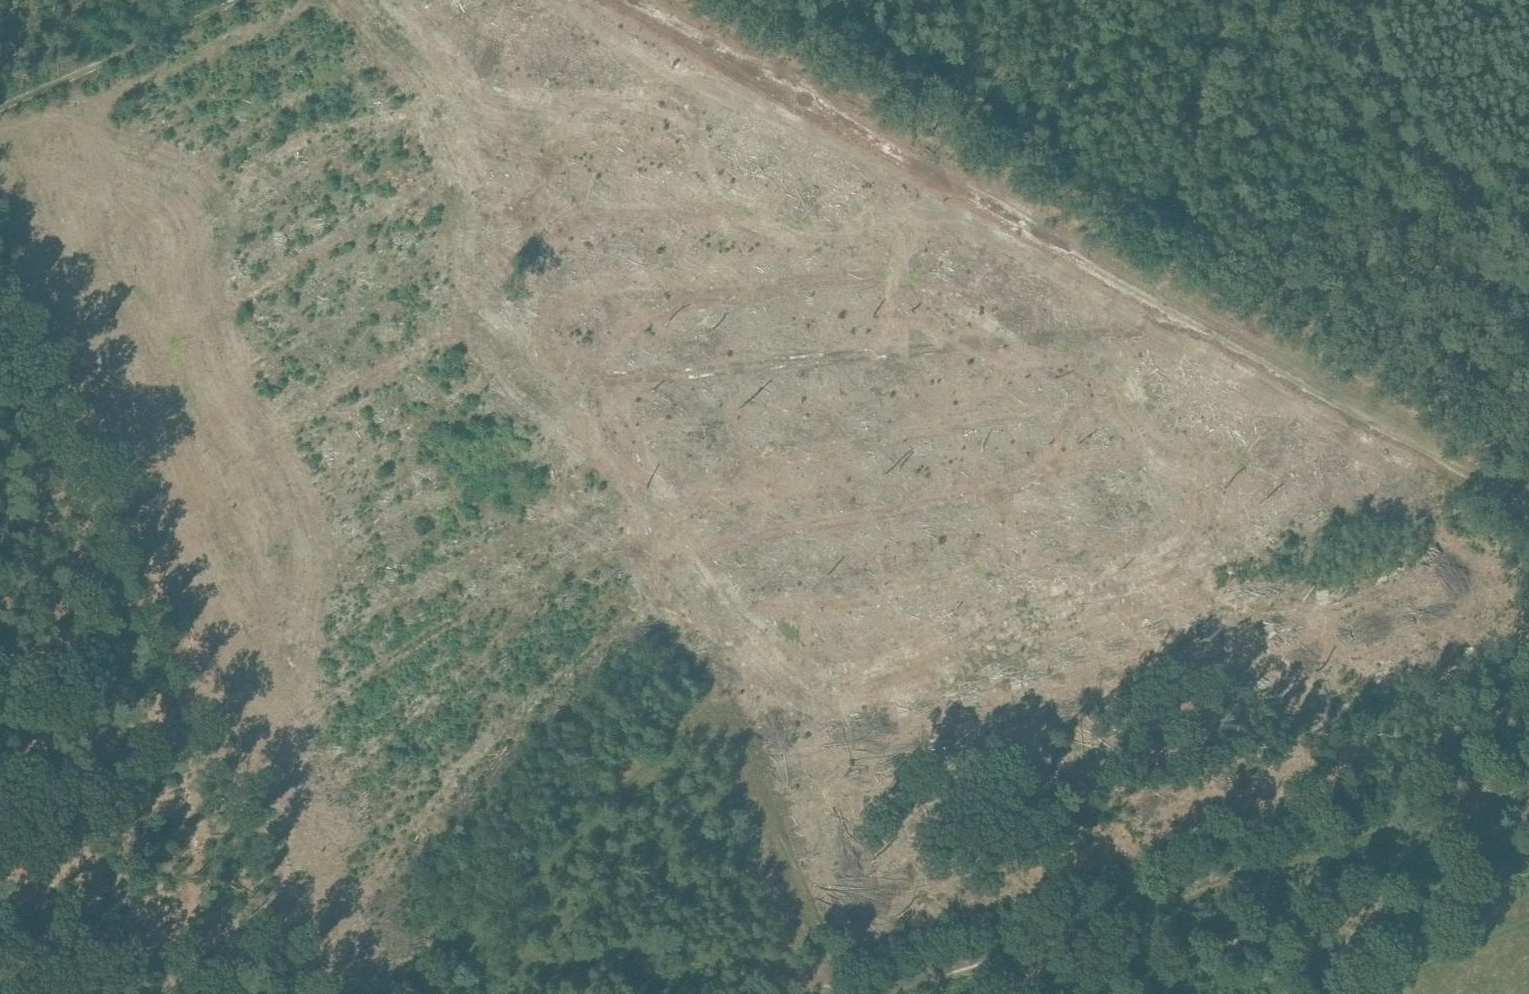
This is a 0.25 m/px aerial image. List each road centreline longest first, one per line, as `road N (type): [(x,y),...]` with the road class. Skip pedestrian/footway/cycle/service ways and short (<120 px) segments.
road 1 (track): [(625,0),(934,173),(1055,226),(1150,298),(1528,510)]

